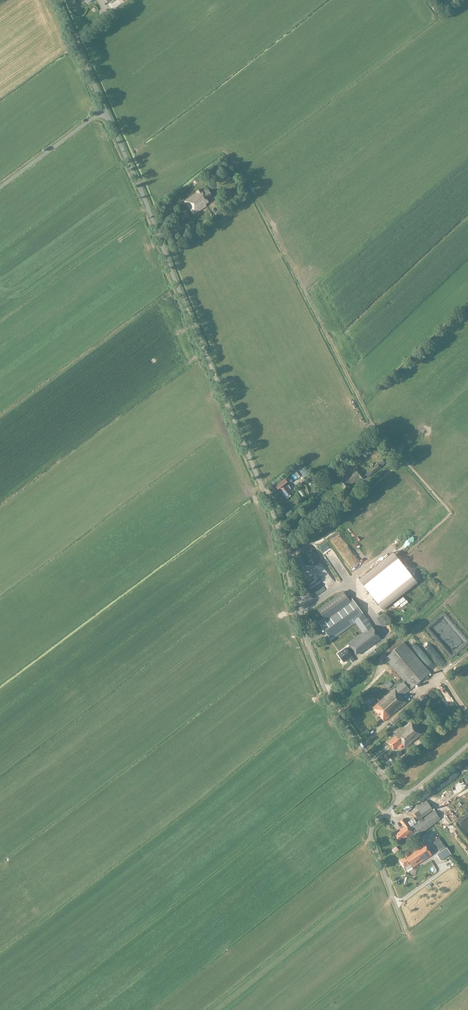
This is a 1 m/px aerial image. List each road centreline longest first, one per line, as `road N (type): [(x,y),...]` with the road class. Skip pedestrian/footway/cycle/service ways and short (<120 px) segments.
road 1 (unclassified): [(402,798),(328,696),(270,509),(105,111)]
road 2 (unclassified): [(407,935),(370,835),(402,798)]
road 3 (track): [(284,556),(403,460)]
road 4 (unclassified): [(105,111),(0,187)]
road 5 (unclassified): [(105,111),(55,0)]

